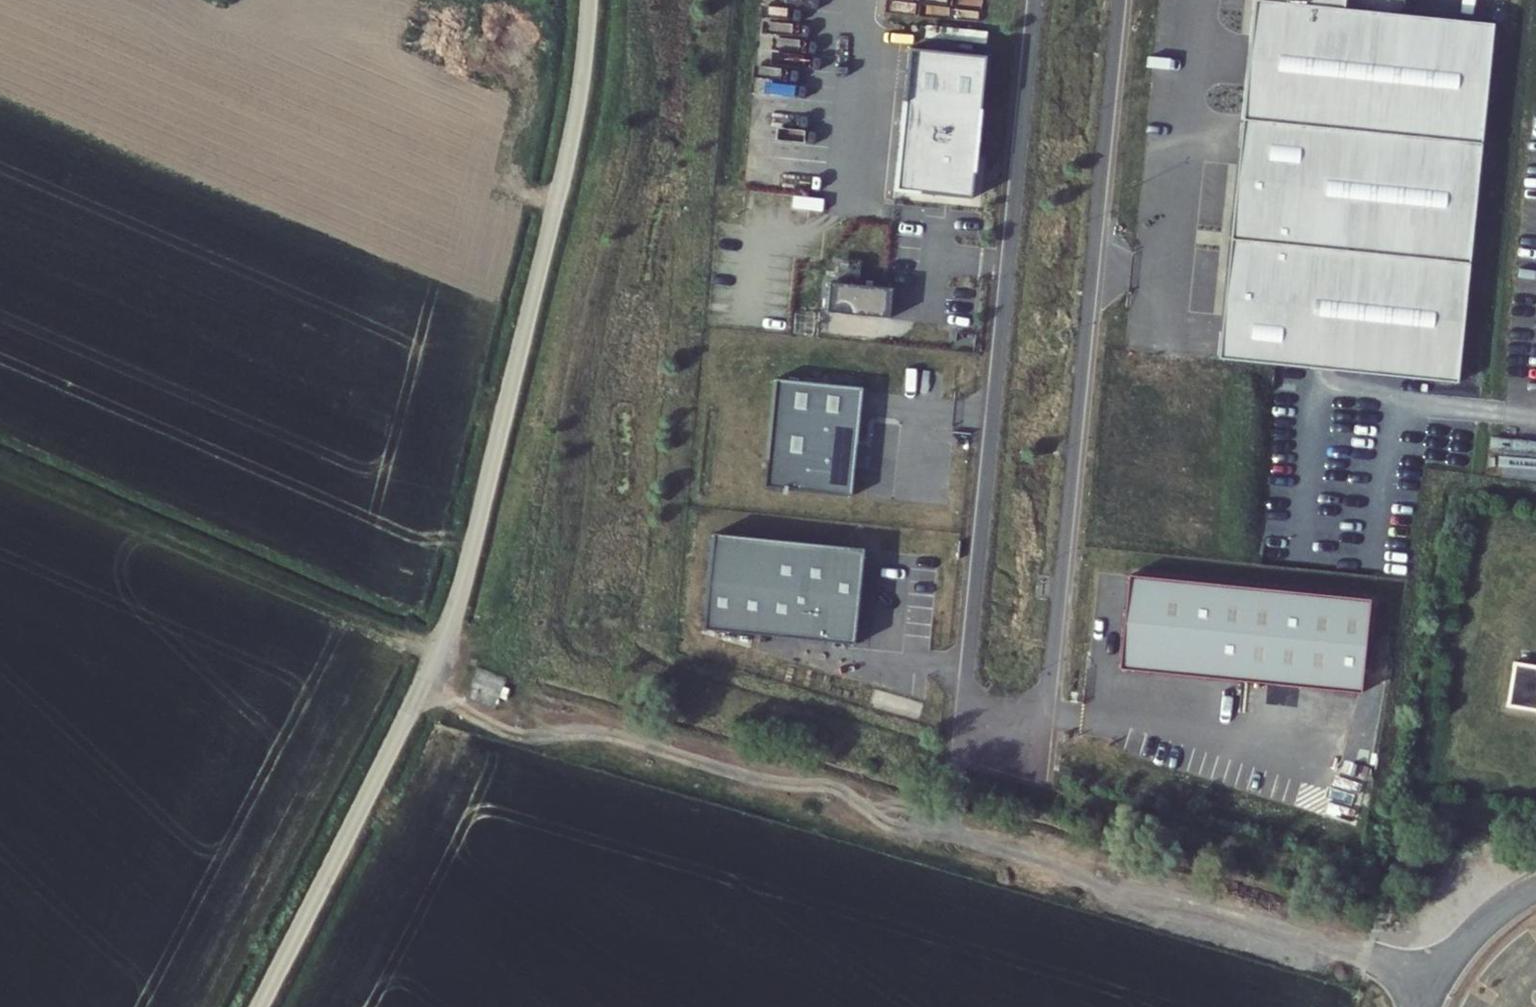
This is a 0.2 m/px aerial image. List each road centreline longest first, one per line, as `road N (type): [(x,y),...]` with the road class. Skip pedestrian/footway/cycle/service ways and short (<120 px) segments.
road 1 (residential): [(1032,0),(960,716),(1050,728),(1122,0)]
road 2 (unclassified): [(258,1006),(394,744),(458,592),(567,161),(589,0)]

